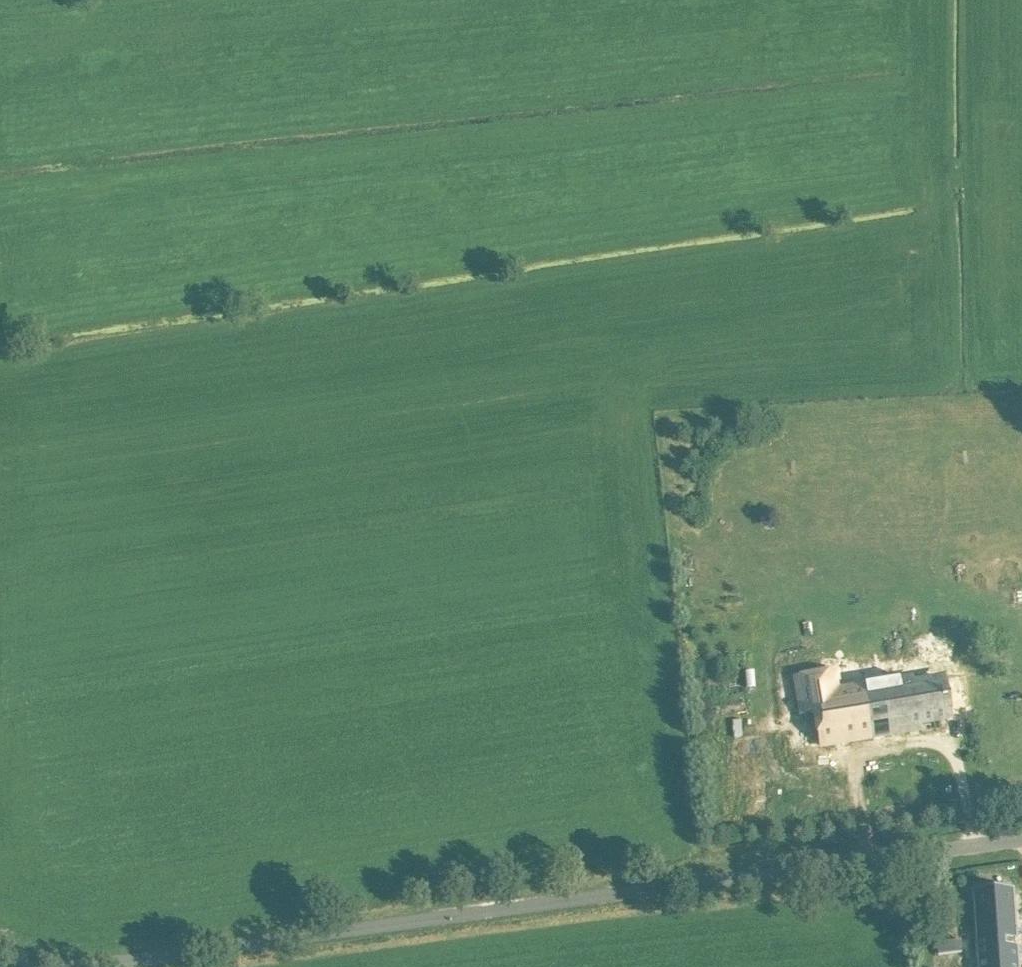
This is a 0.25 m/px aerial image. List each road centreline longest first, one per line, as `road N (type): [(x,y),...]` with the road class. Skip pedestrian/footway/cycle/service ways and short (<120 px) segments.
road 1 (unclassified): [(1021,840),(108,964),(57,965),(0,951)]

